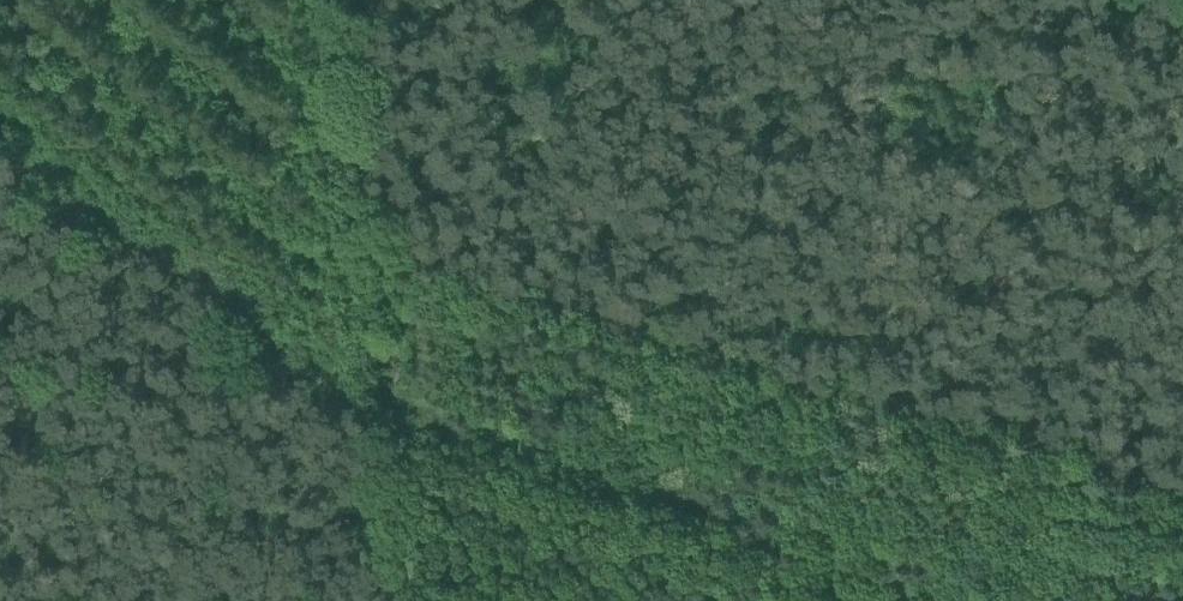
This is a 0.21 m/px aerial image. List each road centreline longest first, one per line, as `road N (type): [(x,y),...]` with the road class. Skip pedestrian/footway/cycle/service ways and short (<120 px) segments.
road 1 (track): [(367,0),(401,466),(399,600)]

